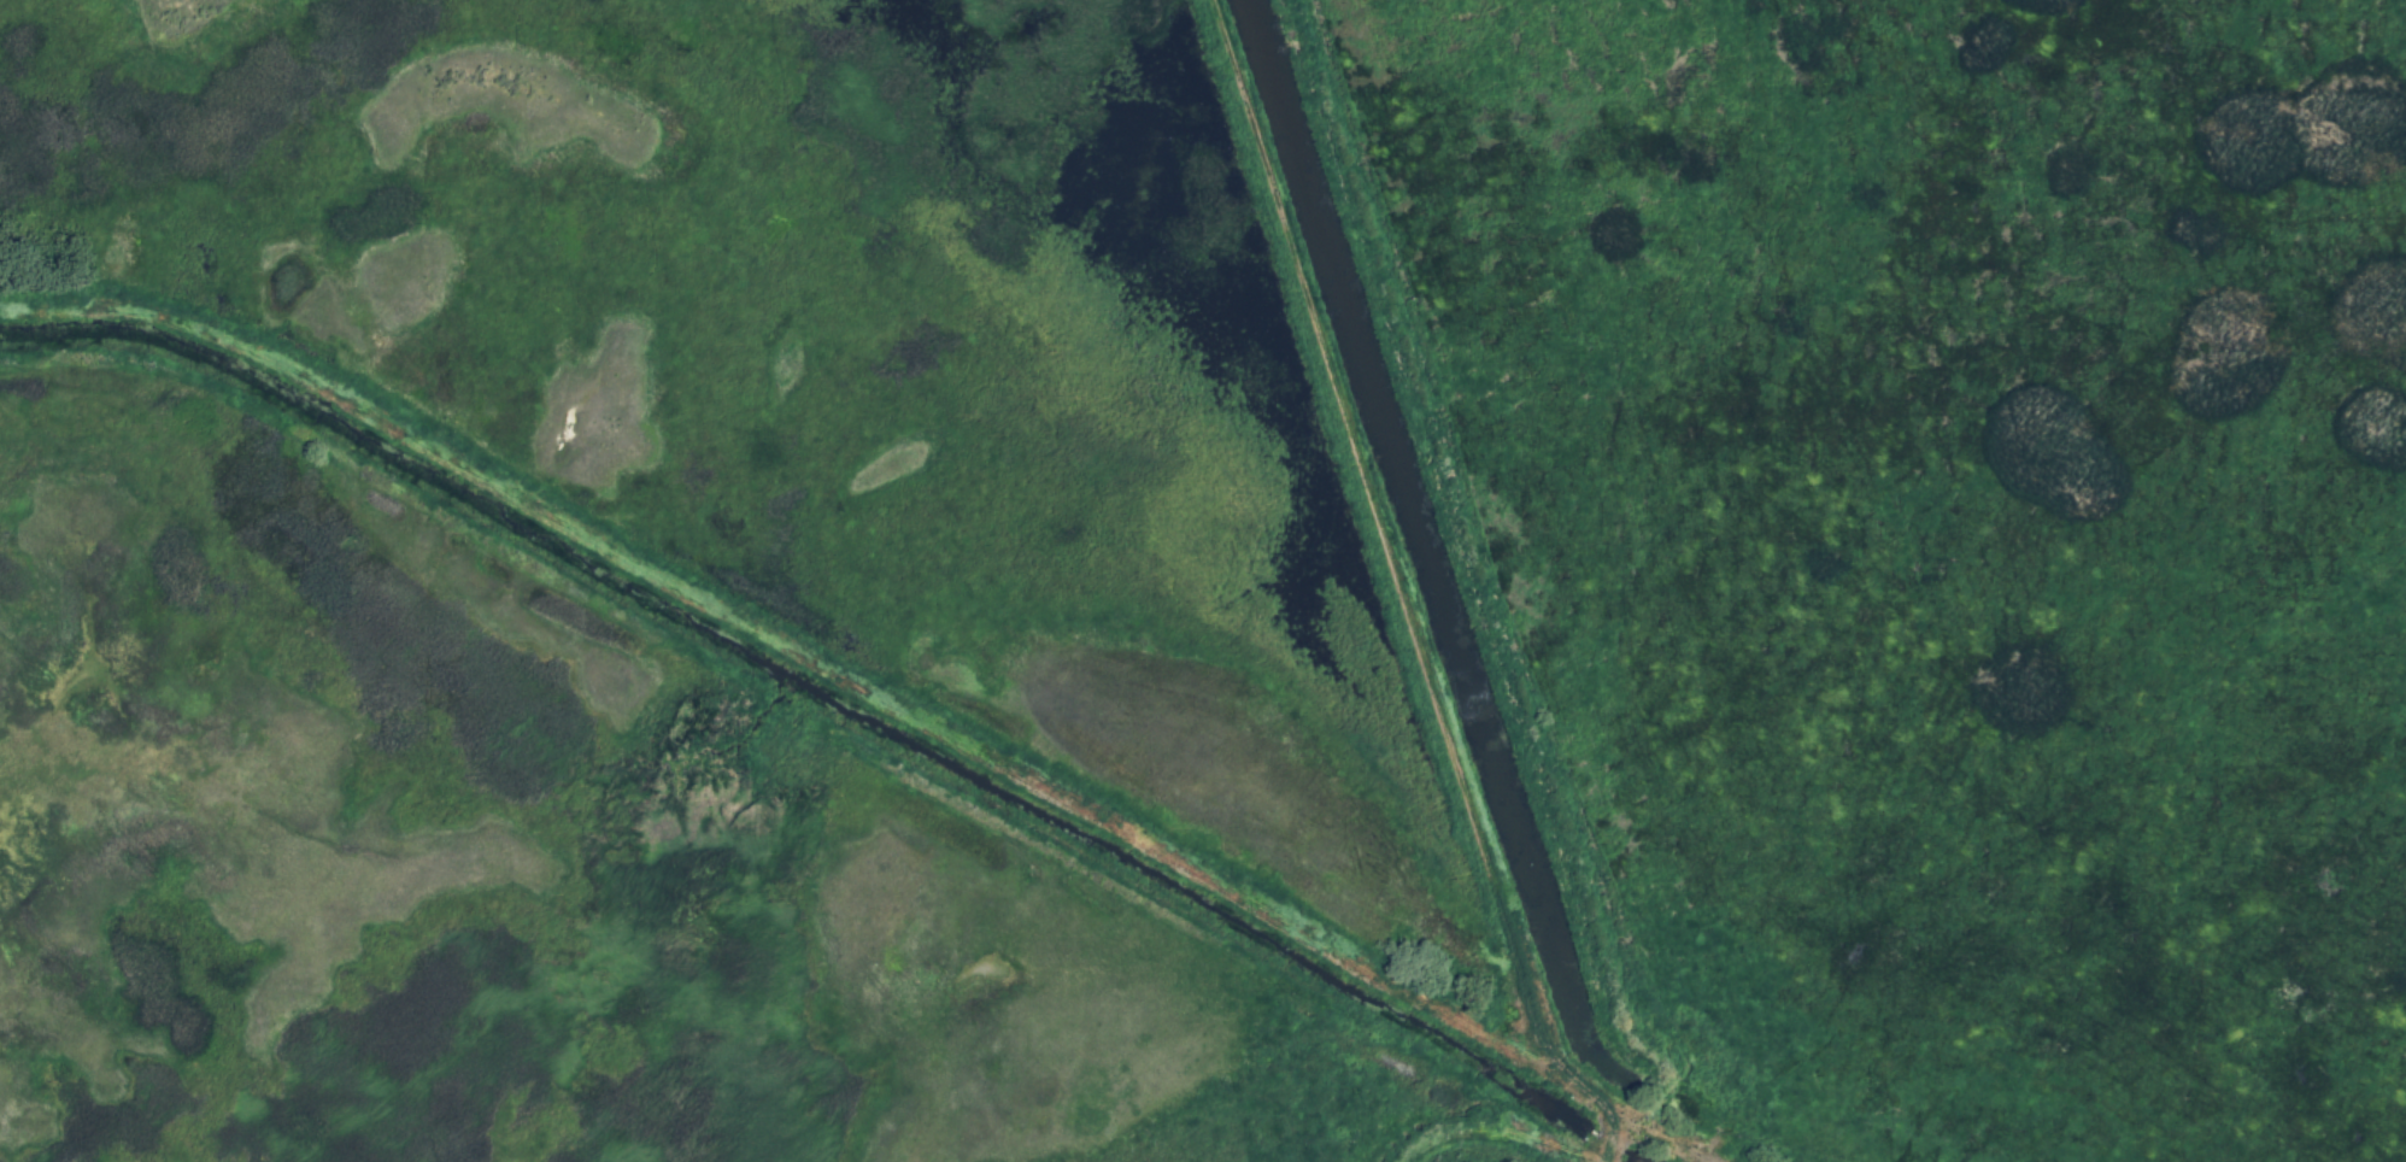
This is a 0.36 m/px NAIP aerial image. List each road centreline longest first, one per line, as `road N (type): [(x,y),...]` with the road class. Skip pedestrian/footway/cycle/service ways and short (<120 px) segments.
road 1 (track): [(1605,1161),(1604,1116),(1532,1017),(1496,887)]

